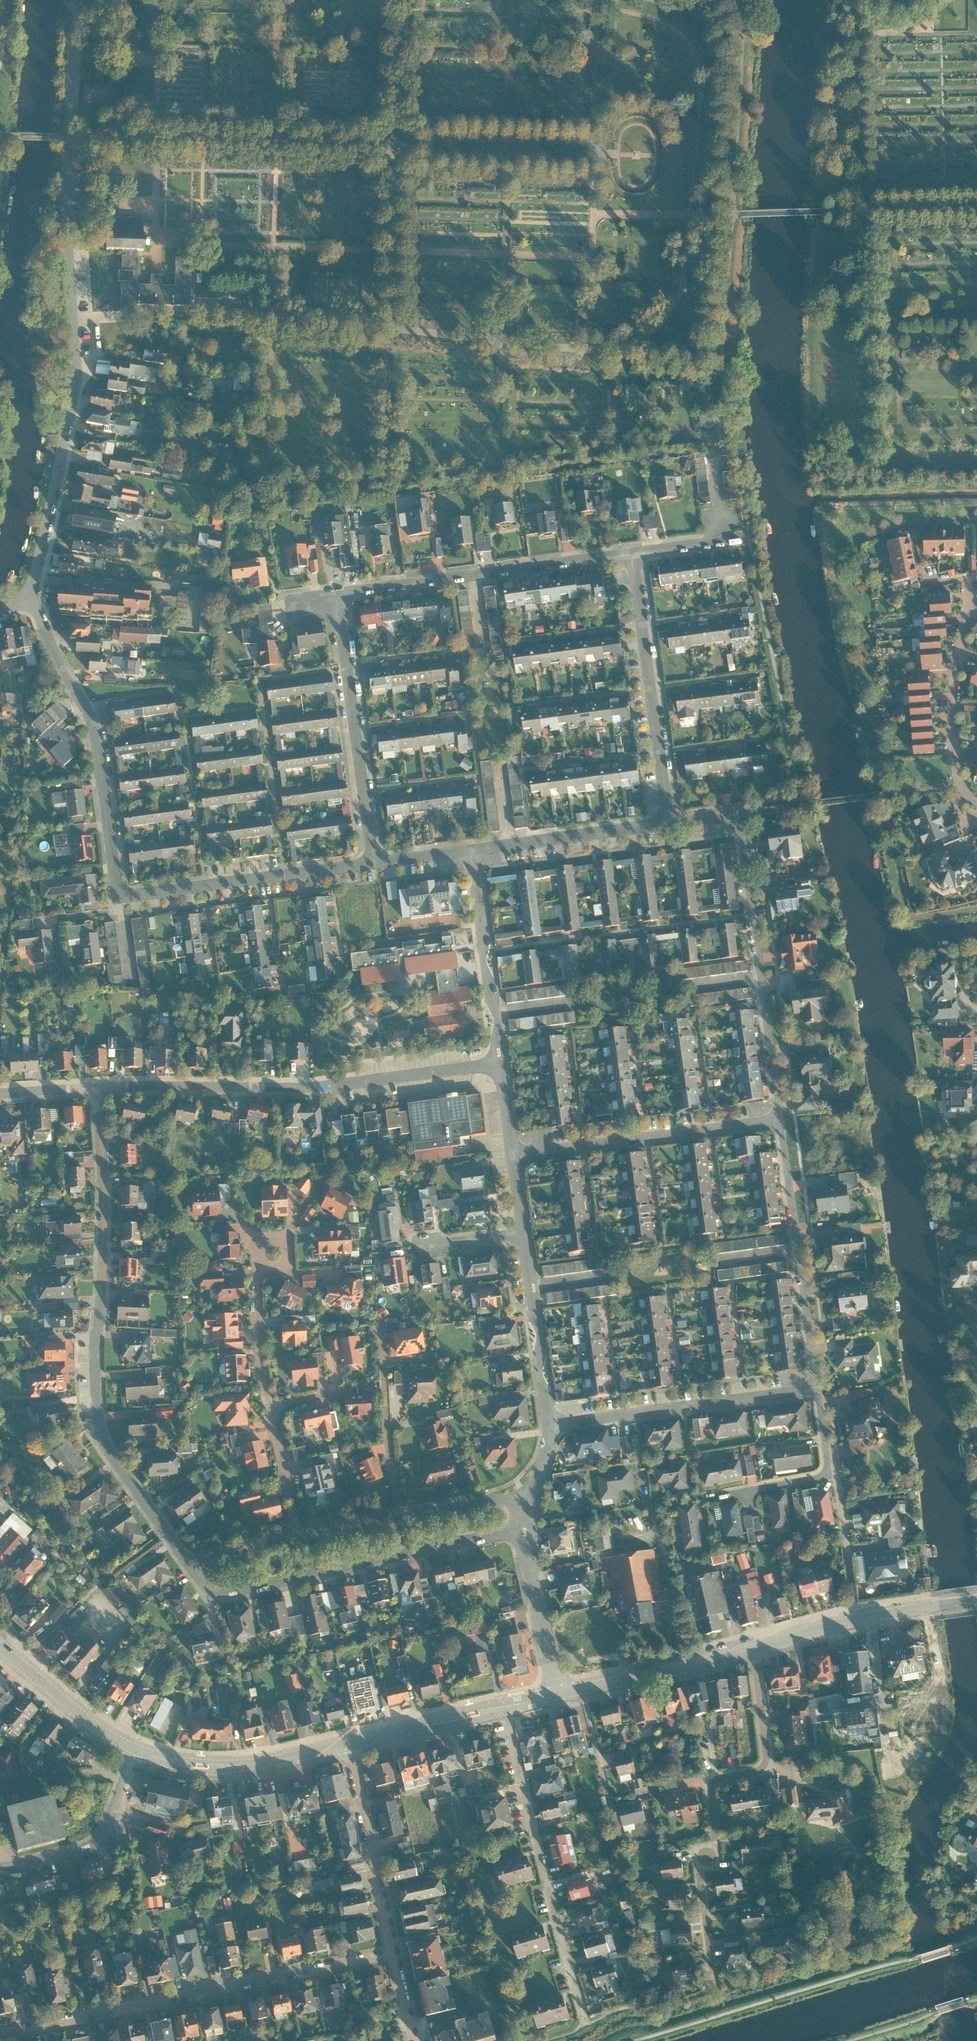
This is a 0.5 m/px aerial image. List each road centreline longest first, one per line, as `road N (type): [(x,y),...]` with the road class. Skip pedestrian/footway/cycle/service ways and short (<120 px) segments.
road 1 (residential): [(97,0),(75,21),(73,43),(67,203),(74,392),(26,597)]
road 2 (residential): [(97,1088),(104,1222),(98,1419),(110,1452),(189,1565)]
road 3 (residential): [(501,1063),(329,1086),(97,1088)]
road 4 (residential): [(0,2035),(394,1953)]
road 5 (residential): [(751,1646),(768,1770),(724,1779),(711,1795),(715,1845),(701,1869),(715,1990)]
road 6 (residential): [(189,1565),(219,1595),(526,1531)]
road 7 (residential): [(502,1705),(586,2024)]
road 8 (residential): [(26,597),(91,719),(123,895)]
road 9 (residential): [(739,813),(781,1121)]
road 10 (residential): [(633,553),(337,593)]
road 11 (residential): [(633,553),(669,823)]
road 12 (residential): [(337,593),(373,862)]
road 13 (residential): [(781,1121),(513,1157)]
road 14 (residential): [(781,1121),(816,1389)]
road 15 (residential): [(816,1389),(550,1424)]
road 16 (residential): [(373,862),(123,895)]
road 17 (tertiary): [(976,1600),(857,1616),(751,1646)]
road 18 (residential): [(347,1741),(394,1953)]
road 19 (tertiary): [(347,1741),(224,1765),(135,1749)]
road 20 (residential): [(473,850),(501,1063)]
road 21 (residential): [(816,1389),(829,1476),(719,1497)]
road 22 (residential): [(0,1867),(96,1841),(135,1749)]
road 23 (residential): [(669,823),(473,850)]
road 24 (tertiary): [(751,1646),(559,1692)]
road 25 (residential): [(971,618),(954,681),(953,741),(959,787),(976,806)]
road 26 (residential): [(713,435),(723,540),(633,553)]
road 27 (residential): [(523,1233),(550,1424)]
road 28 (residential): [(382,1330),(388,1438),(405,1518)]
road 29 (tertiary): [(135,1749),(79,1714),(0,1644)]
road 30 (residential): [(526,1531),(559,1692)]
road 31 (tertiary): [(502,1705),(347,1741)]
road 32 (residential): [(270,1407),(257,1270)]
road 33 (residential): [(299,1540),(270,1407)]
road 34 (residential): [(531,1501),(474,1503),(405,1518)]

